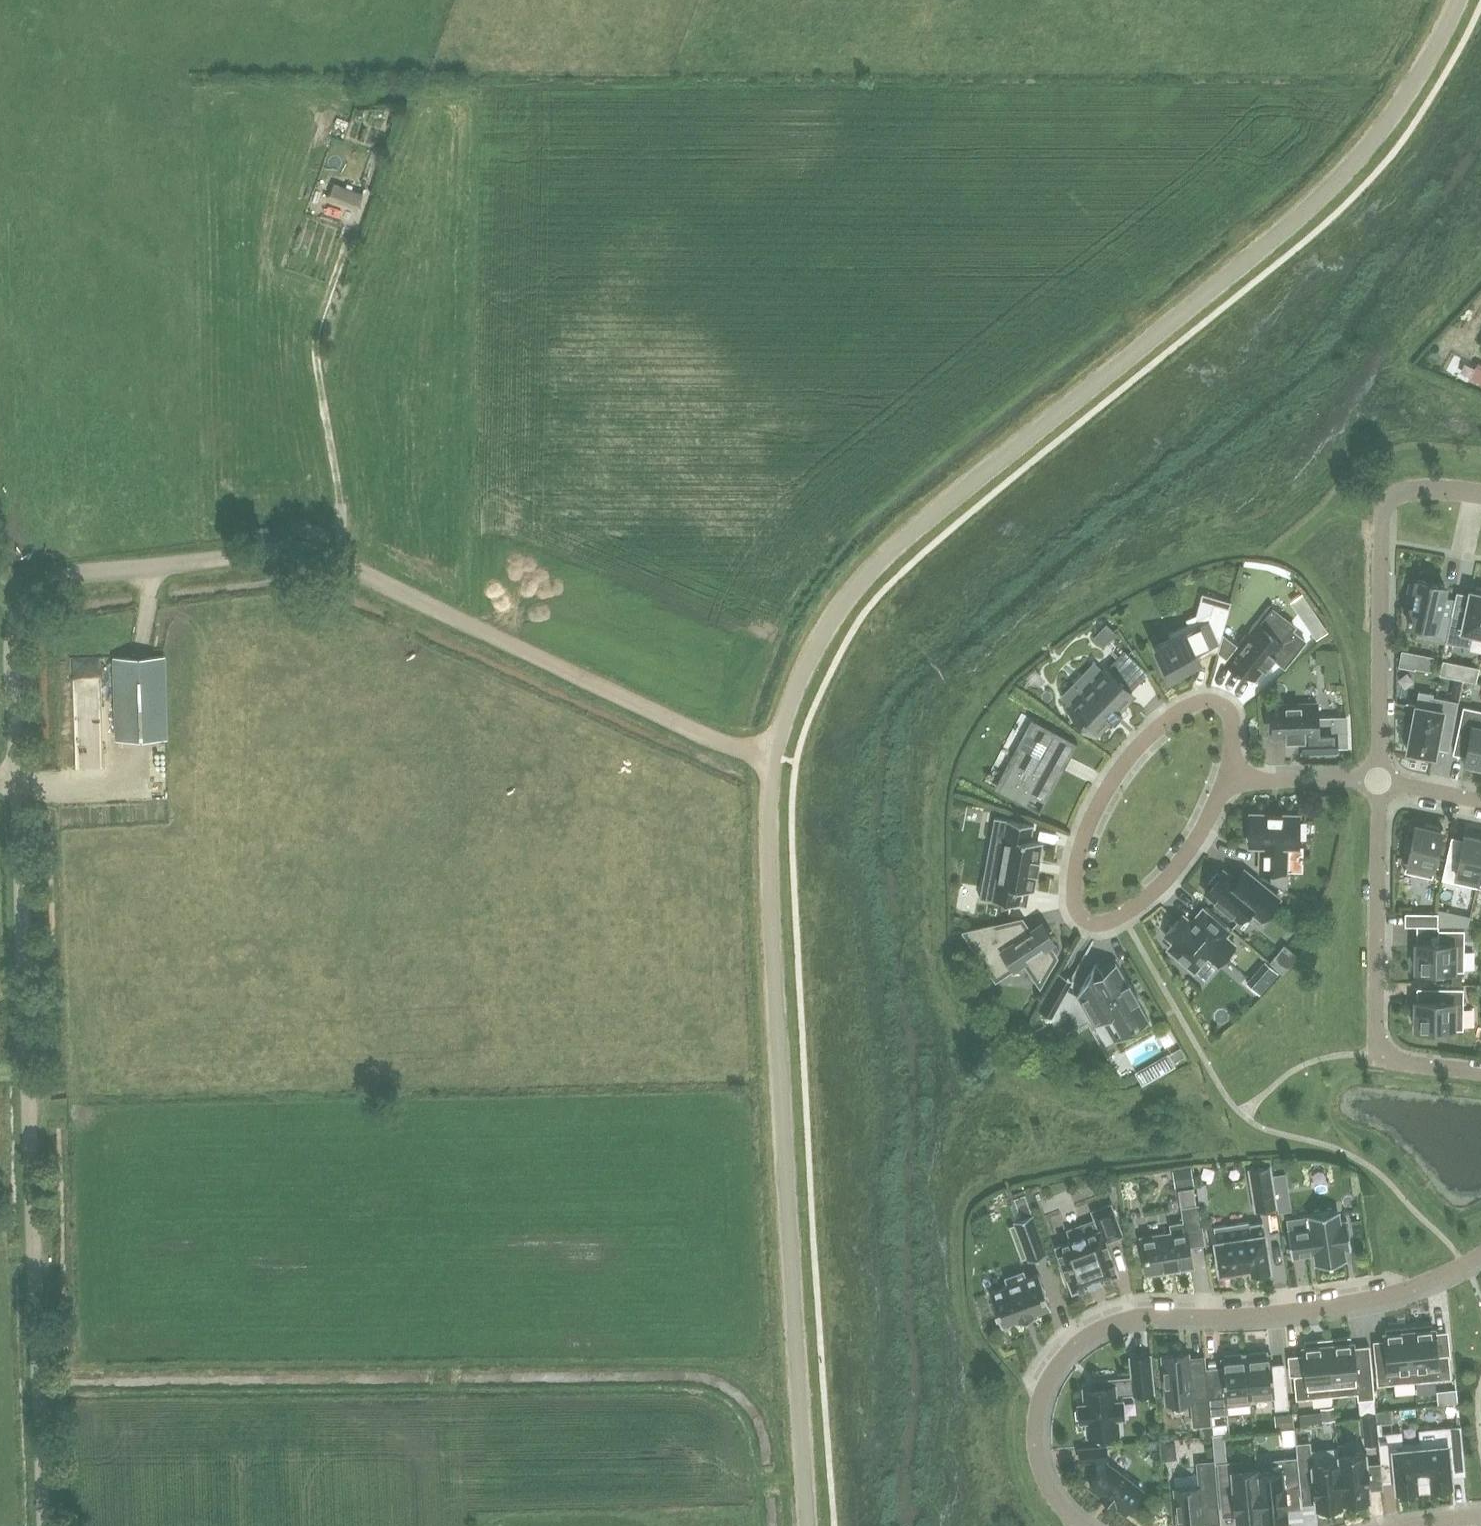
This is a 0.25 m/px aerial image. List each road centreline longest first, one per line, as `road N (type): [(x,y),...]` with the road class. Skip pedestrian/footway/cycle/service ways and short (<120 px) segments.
road 1 (unclassified): [(807,1525),(770,803),(770,756),(798,686),(831,622),(879,559),(1239,270),(1351,169),(1413,85),(1455,0)]
road 2 (track): [(770,756),(296,550),(69,572),(43,581),(10,629),(16,783)]
road 3 (track): [(16,783),(42,1525)]
road 4 (residential): [(1076,1525),(1050,1492),(1032,1430),(1055,1366),(1084,1336),(1121,1319),(1260,1318),(1350,1302),(1411,1287),(1480,1256)]
road 5 (residential): [(1228,774),(1156,887),(1124,917),(1077,922),(1068,902),(1076,839),(1119,767),(1188,705),(1215,703),(1232,733)]
road 6 (residential): [(1480,492),(1408,491),(1383,503),(1377,780)]
road 7 (residential): [(1377,780),(1378,1046),(1388,1057),(1480,1071)]
road 8 (residential): [(1377,780),(1228,774)]

